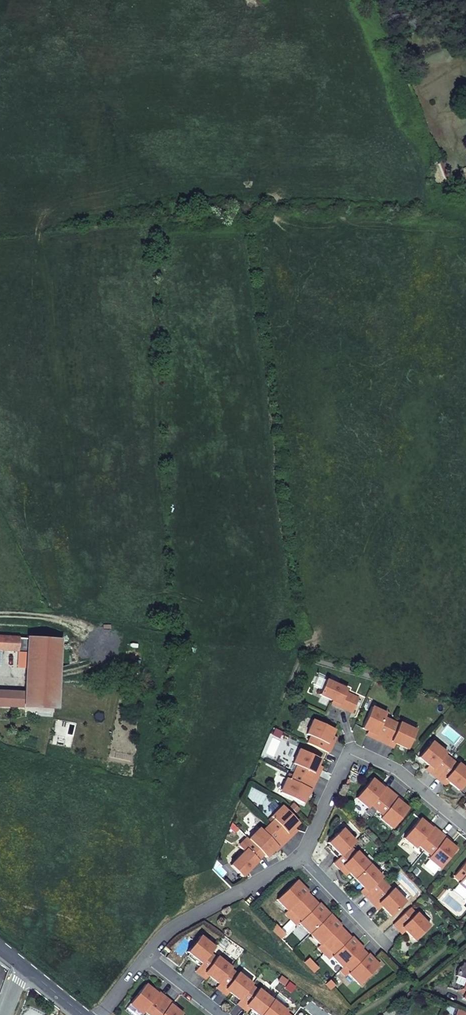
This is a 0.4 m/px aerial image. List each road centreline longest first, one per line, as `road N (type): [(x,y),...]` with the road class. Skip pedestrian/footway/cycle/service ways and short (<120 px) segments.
road 1 (residential): [(301,853),(344,766),(377,759),(465,829)]
road 2 (residential): [(148,952),(169,924),(301,853)]
road 3 (track): [(465,929),(360,1014)]
road 4 (residential): [(301,853),(386,943)]
road 5 (track): [(114,641),(75,619),(0,610)]

